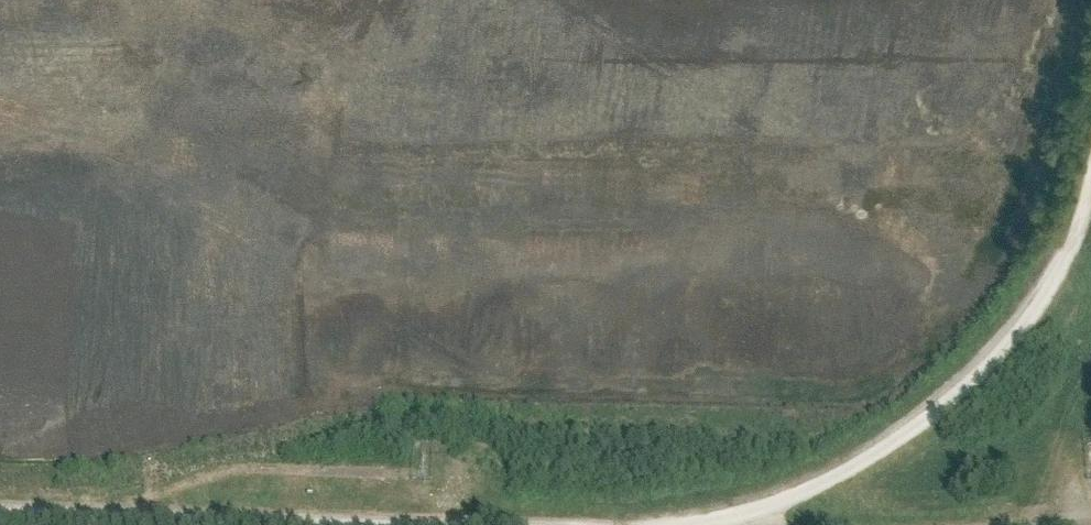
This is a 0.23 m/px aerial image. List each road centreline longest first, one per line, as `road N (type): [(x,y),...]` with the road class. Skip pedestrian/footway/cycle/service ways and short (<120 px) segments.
road 1 (track): [(1090,189),(1046,299),(970,383),(861,460),(744,506),(663,524)]
road 2 (track): [(504,524),(0,508)]
road 3 (track): [(155,513),(243,478),(407,478)]

